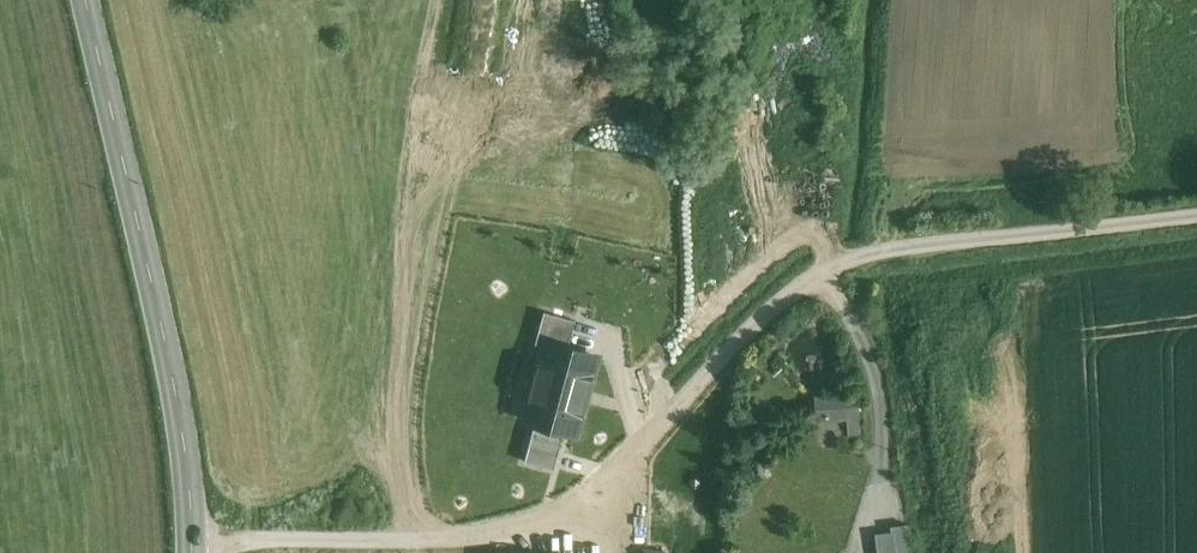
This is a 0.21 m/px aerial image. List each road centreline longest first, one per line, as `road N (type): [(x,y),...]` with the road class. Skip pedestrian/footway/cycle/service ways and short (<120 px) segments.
road 1 (residential): [(1196,211),(887,249),(824,270),(568,505),(525,522),(482,535),(396,541),(193,538)]
road 2 (tertiary): [(193,538),(184,413),(90,0)]

